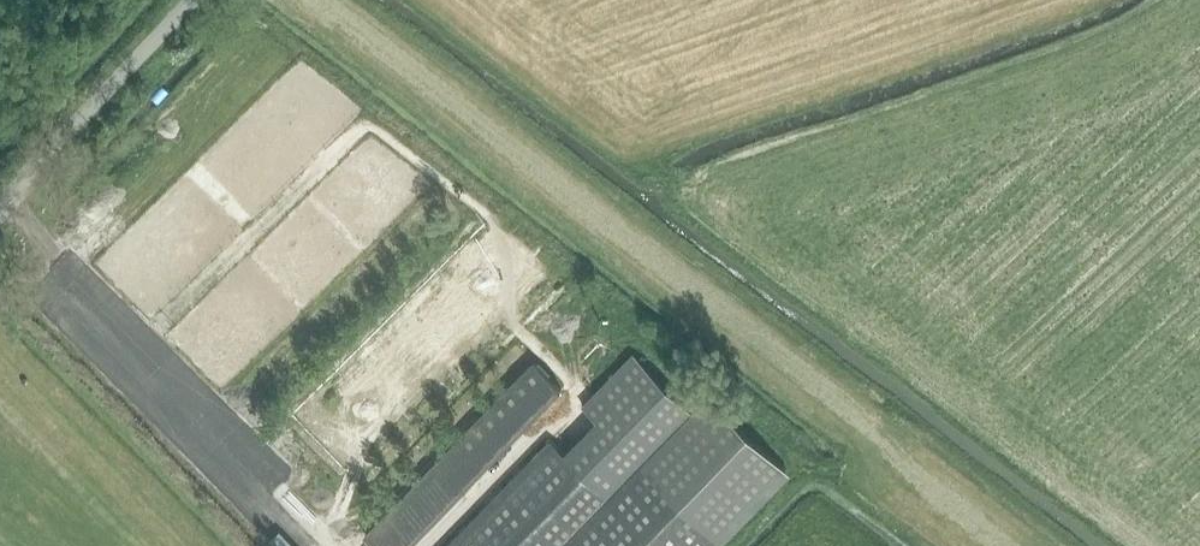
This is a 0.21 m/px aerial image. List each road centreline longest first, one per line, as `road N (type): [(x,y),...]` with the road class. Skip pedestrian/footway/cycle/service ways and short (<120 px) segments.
road 1 (track): [(337,545),(262,472),(214,407),(58,258)]
road 2 (track): [(354,135),(144,342)]
road 3 (unclassified): [(0,201),(190,0)]

